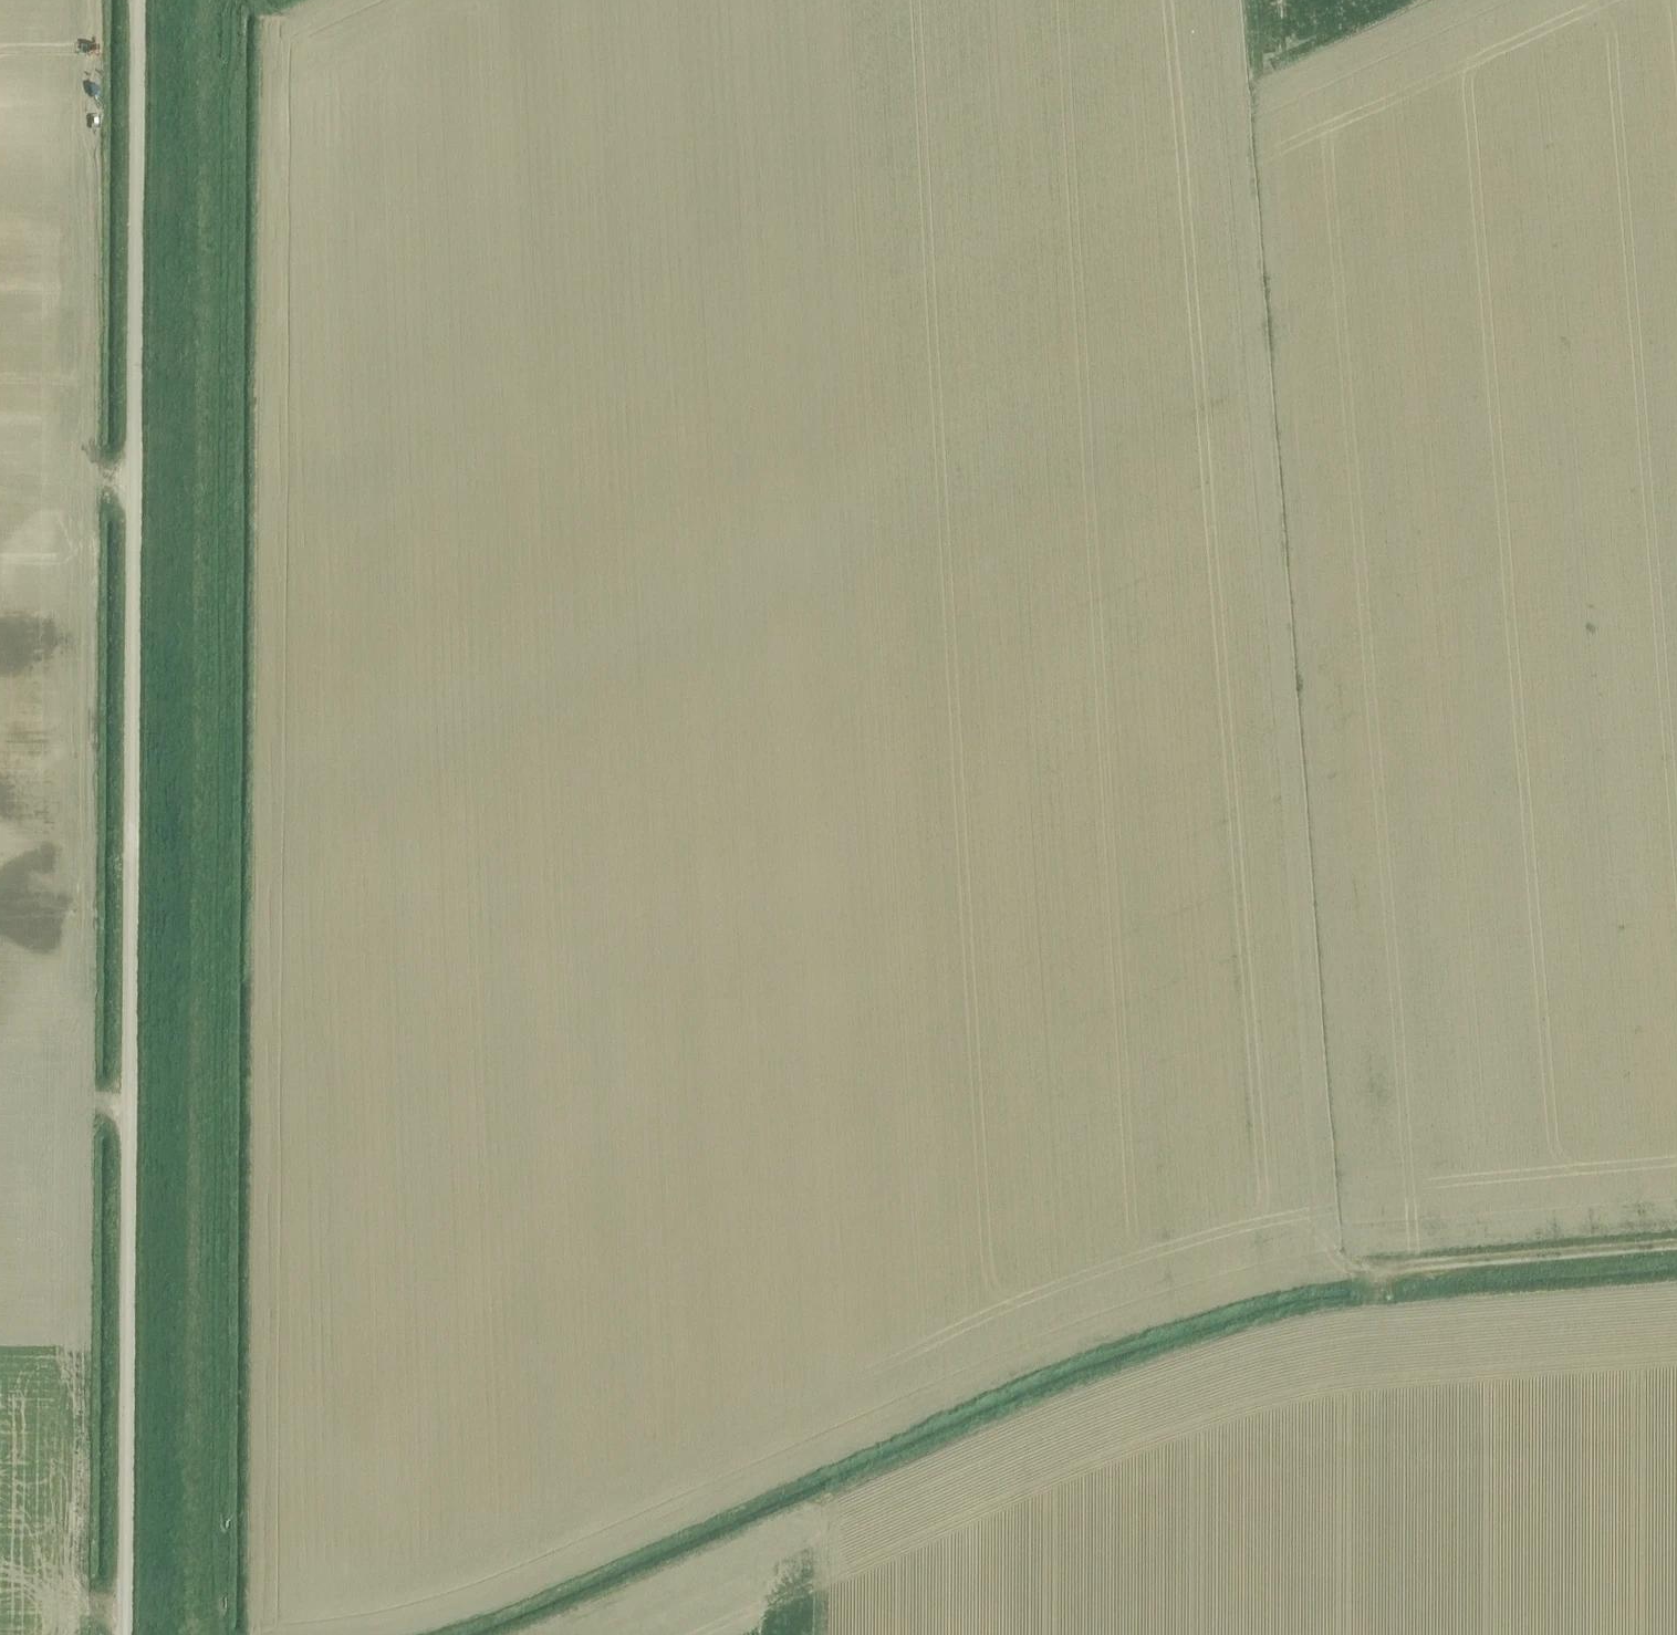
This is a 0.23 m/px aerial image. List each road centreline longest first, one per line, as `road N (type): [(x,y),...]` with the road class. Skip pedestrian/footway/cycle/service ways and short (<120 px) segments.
road 1 (unclassified): [(121,1634),(138,0)]
road 2 (track): [(1676,1244),(1347,1271)]

